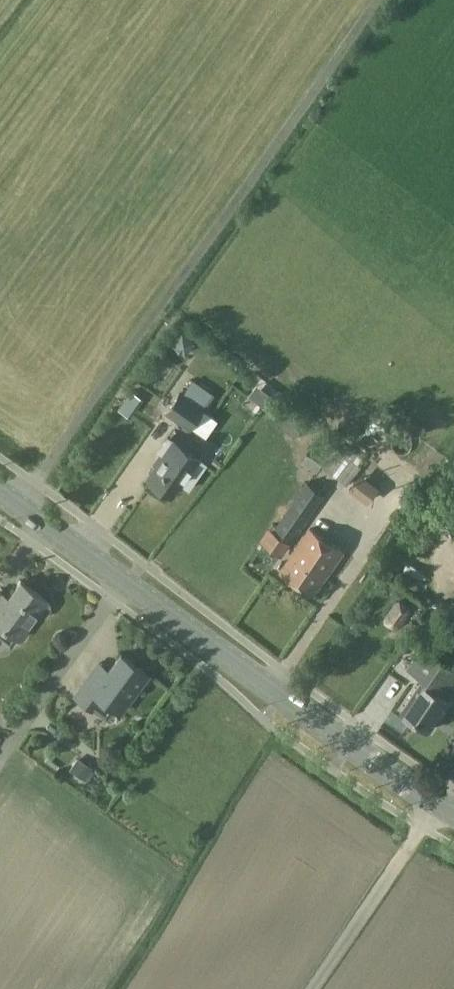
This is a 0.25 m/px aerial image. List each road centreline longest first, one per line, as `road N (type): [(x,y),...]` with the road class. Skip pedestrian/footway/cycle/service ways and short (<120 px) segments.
road 1 (secondary): [(453,814),(0,490)]

